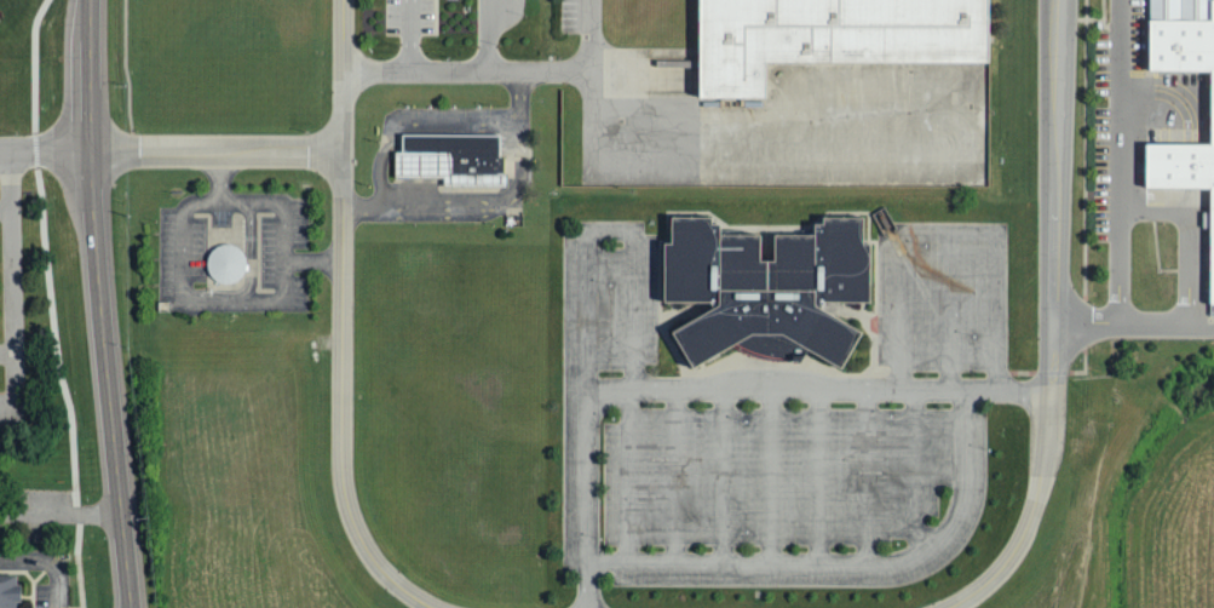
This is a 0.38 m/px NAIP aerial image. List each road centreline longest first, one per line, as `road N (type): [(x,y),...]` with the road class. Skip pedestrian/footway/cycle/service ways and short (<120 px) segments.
road 1 (residential): [(949,607),(980,591),(1025,534),(1049,441),(1060,0)]
road 2 (residential): [(344,0),(341,480),(357,534),(395,583),(432,607)]
road 3 (tertiary): [(132,607),(92,151)]
road 4 (residential): [(344,151),(92,151)]
road 5 (tertiary): [(92,151),(91,0)]

